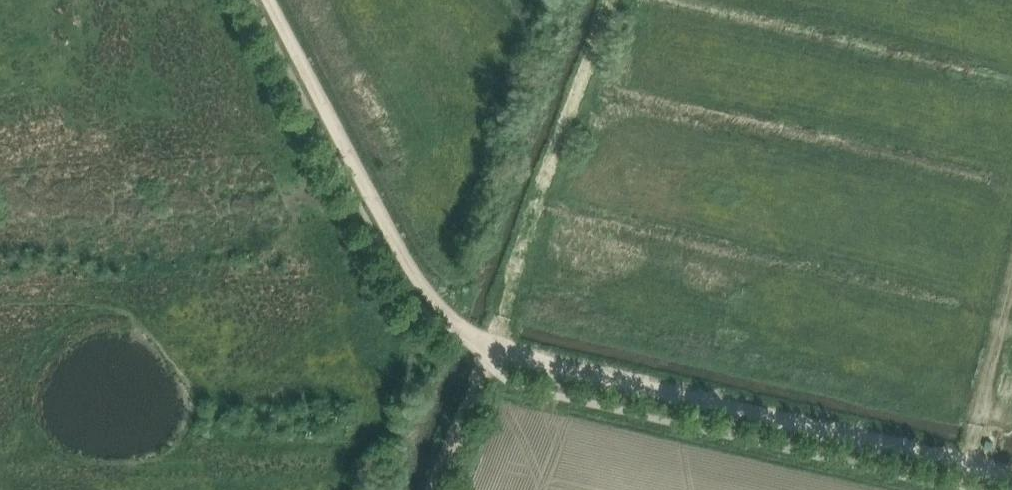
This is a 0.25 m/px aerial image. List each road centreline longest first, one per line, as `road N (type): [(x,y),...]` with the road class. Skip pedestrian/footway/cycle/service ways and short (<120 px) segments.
road 1 (track): [(501,358),(1011,475)]
road 2 (track): [(501,358),(420,284),(270,0)]
road 3 (track): [(501,358),(631,0)]
road 4 (track): [(971,466),(1011,318)]
road 5 (track): [(445,489),(501,358)]

